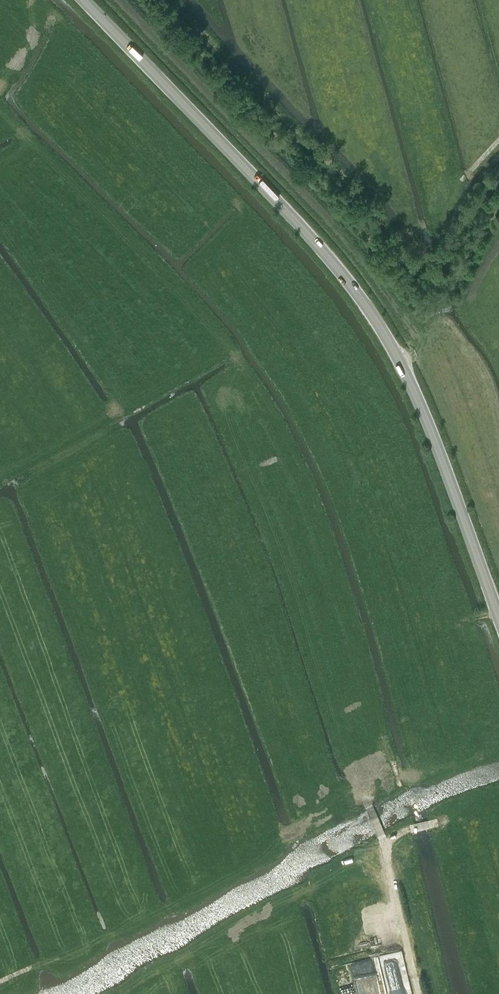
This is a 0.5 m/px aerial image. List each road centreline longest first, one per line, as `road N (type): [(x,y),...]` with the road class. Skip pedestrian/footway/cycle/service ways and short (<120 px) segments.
road 1 (tertiary): [(498,615),(403,363),(366,306),(89,0)]

